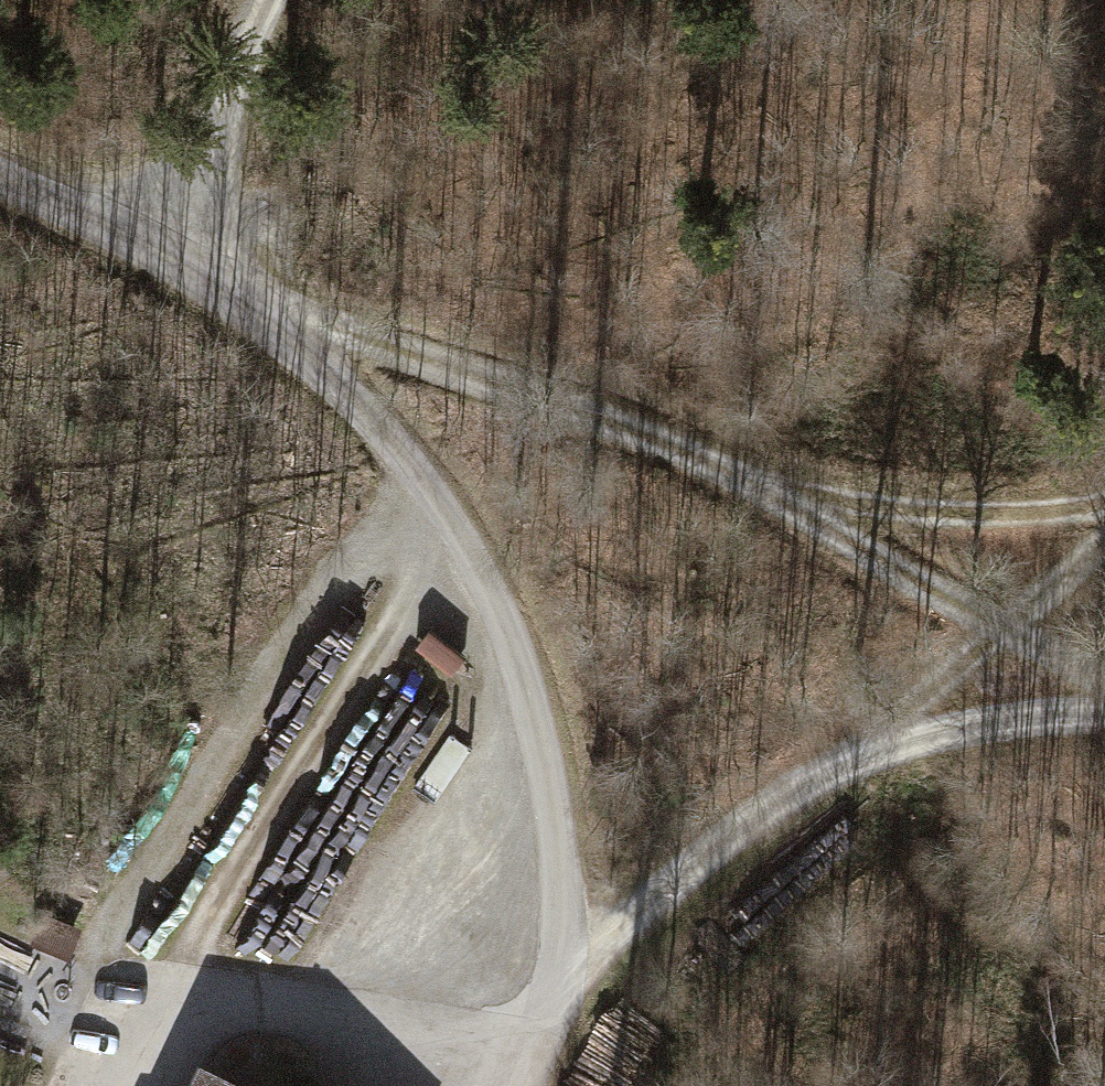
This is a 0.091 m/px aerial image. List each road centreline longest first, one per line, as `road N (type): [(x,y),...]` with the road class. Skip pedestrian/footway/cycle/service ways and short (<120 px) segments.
road 1 (track): [(1104,679),(673,448),(160,254)]
road 2 (track): [(160,254),(266,325),(358,403),(421,471),(471,543),(509,627),(552,791),(564,914),(557,990)]
road 3 (track): [(557,990),(675,880),(1008,632),(1104,550)]
road 4 (track): [(178,989),(234,874),(461,527)]
road 5 (track): [(132,1085),(178,989),(529,1049)]
road 6 (track): [(742,479),(910,508),(1104,502)]
road 7 (track): [(1104,715),(950,731),(799,788)]
road 8 (track): [(268,0),(160,254)]
road 9 (track): [(0,176),(160,254)]

